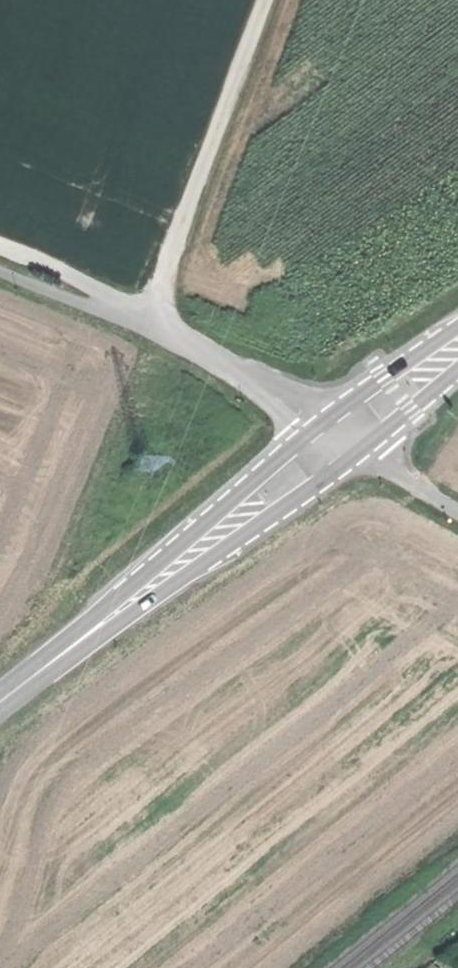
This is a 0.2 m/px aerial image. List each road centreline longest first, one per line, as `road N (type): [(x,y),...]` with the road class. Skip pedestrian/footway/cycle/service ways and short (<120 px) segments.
road 1 (secondary): [(0,700),(338,436)]
road 2 (unclassified): [(338,436),(91,284),(0,246)]
road 3 (track): [(152,328),(267,0)]
road 4 (secondary): [(338,436),(457,344)]

